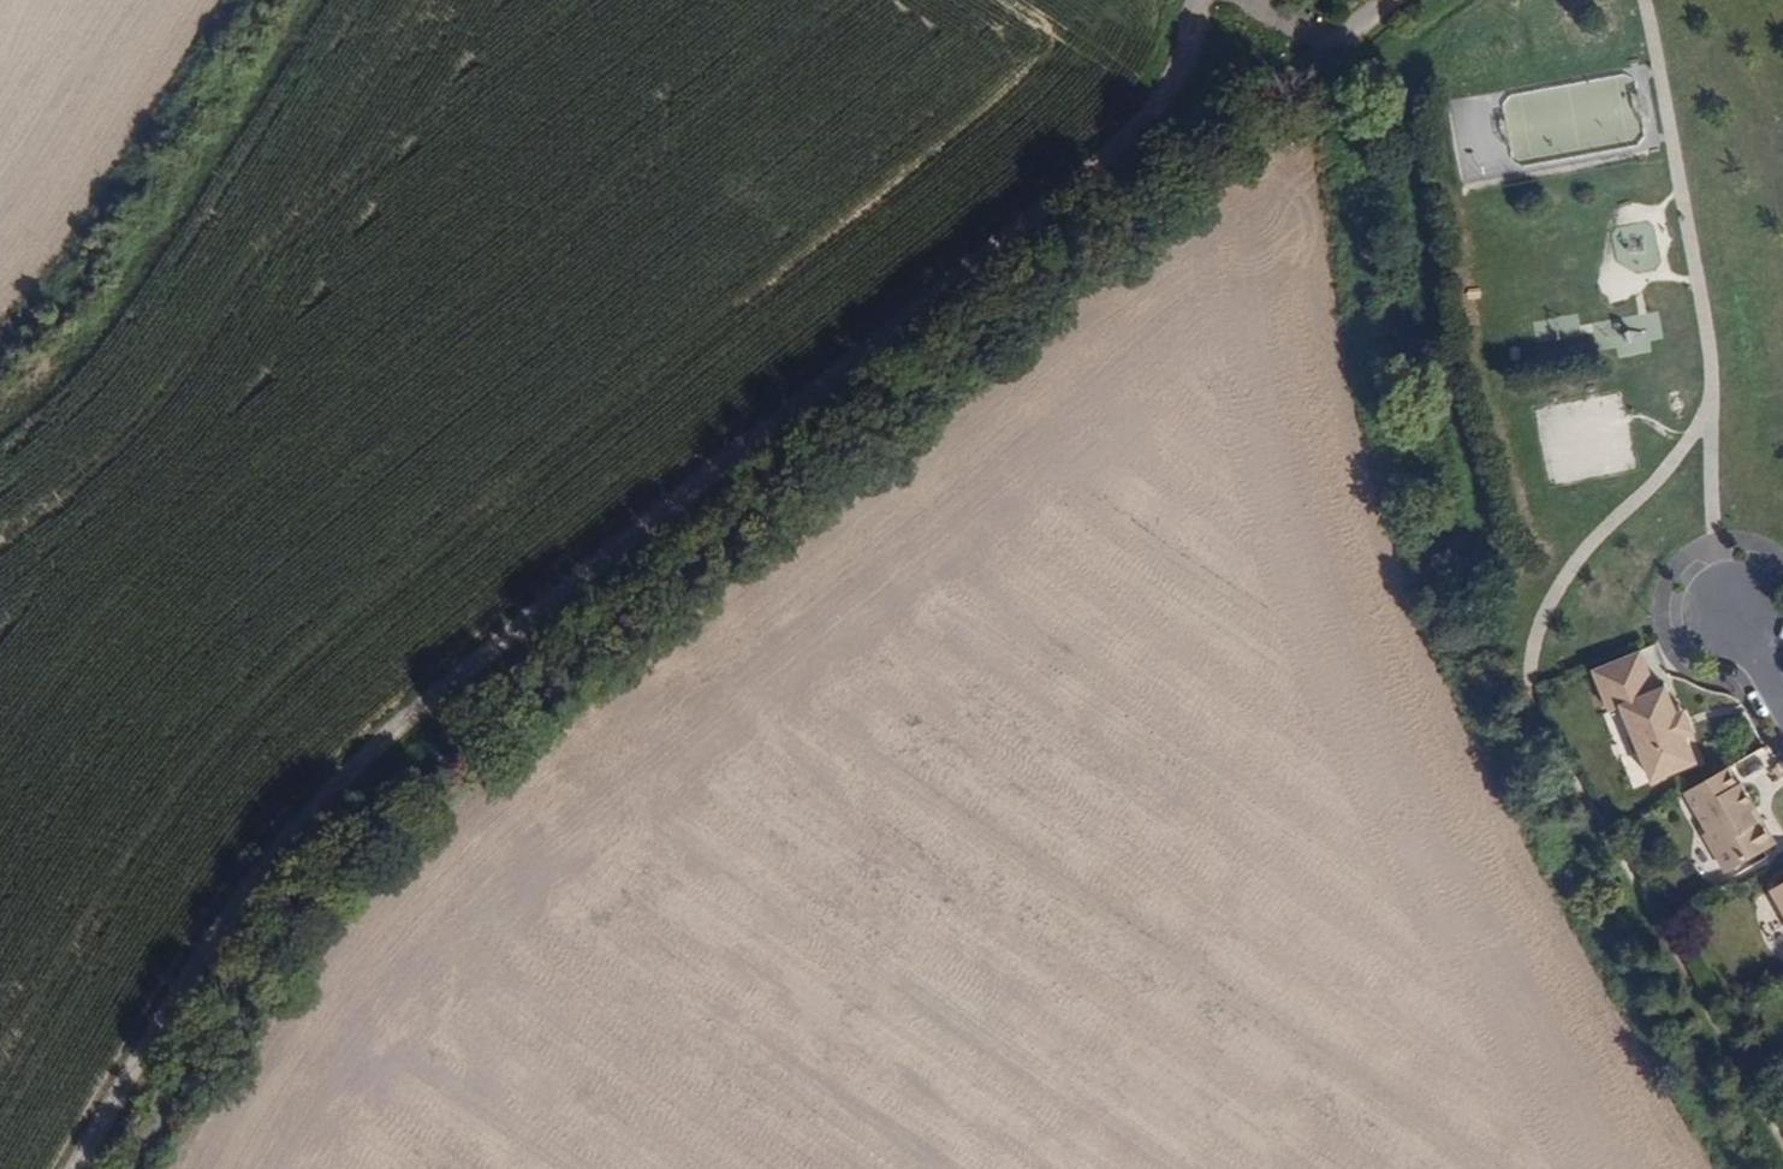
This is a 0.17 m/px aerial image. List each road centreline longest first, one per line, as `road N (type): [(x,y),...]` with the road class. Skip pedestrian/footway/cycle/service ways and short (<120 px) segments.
road 1 (track): [(1281,82),(366,844),(213,1026),(133,1168)]
road 2 (residential): [(1379,0),(1281,82)]

